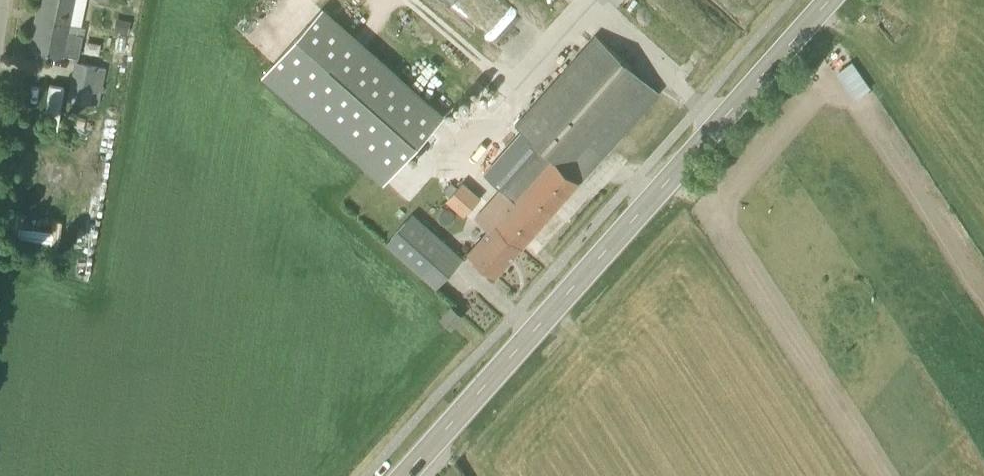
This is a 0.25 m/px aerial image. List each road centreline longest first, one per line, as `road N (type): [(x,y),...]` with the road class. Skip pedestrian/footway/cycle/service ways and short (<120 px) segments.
road 1 (secondary): [(406,475),(831,0)]

